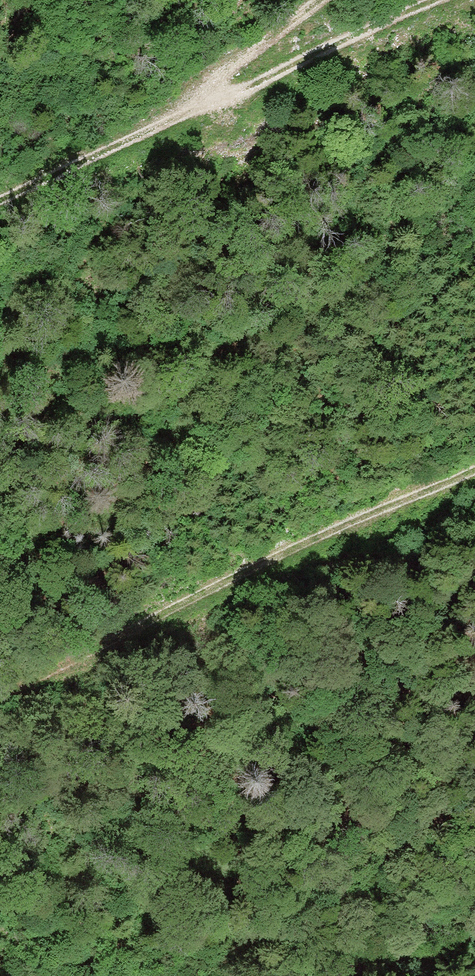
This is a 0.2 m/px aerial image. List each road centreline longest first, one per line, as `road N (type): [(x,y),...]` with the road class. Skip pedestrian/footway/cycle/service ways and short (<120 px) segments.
road 1 (track): [(474,470),(0,696)]
road 2 (track): [(0,198),(431,0)]
road 3 (track): [(150,125),(311,0)]
road 4 (track): [(474,938),(343,975)]

